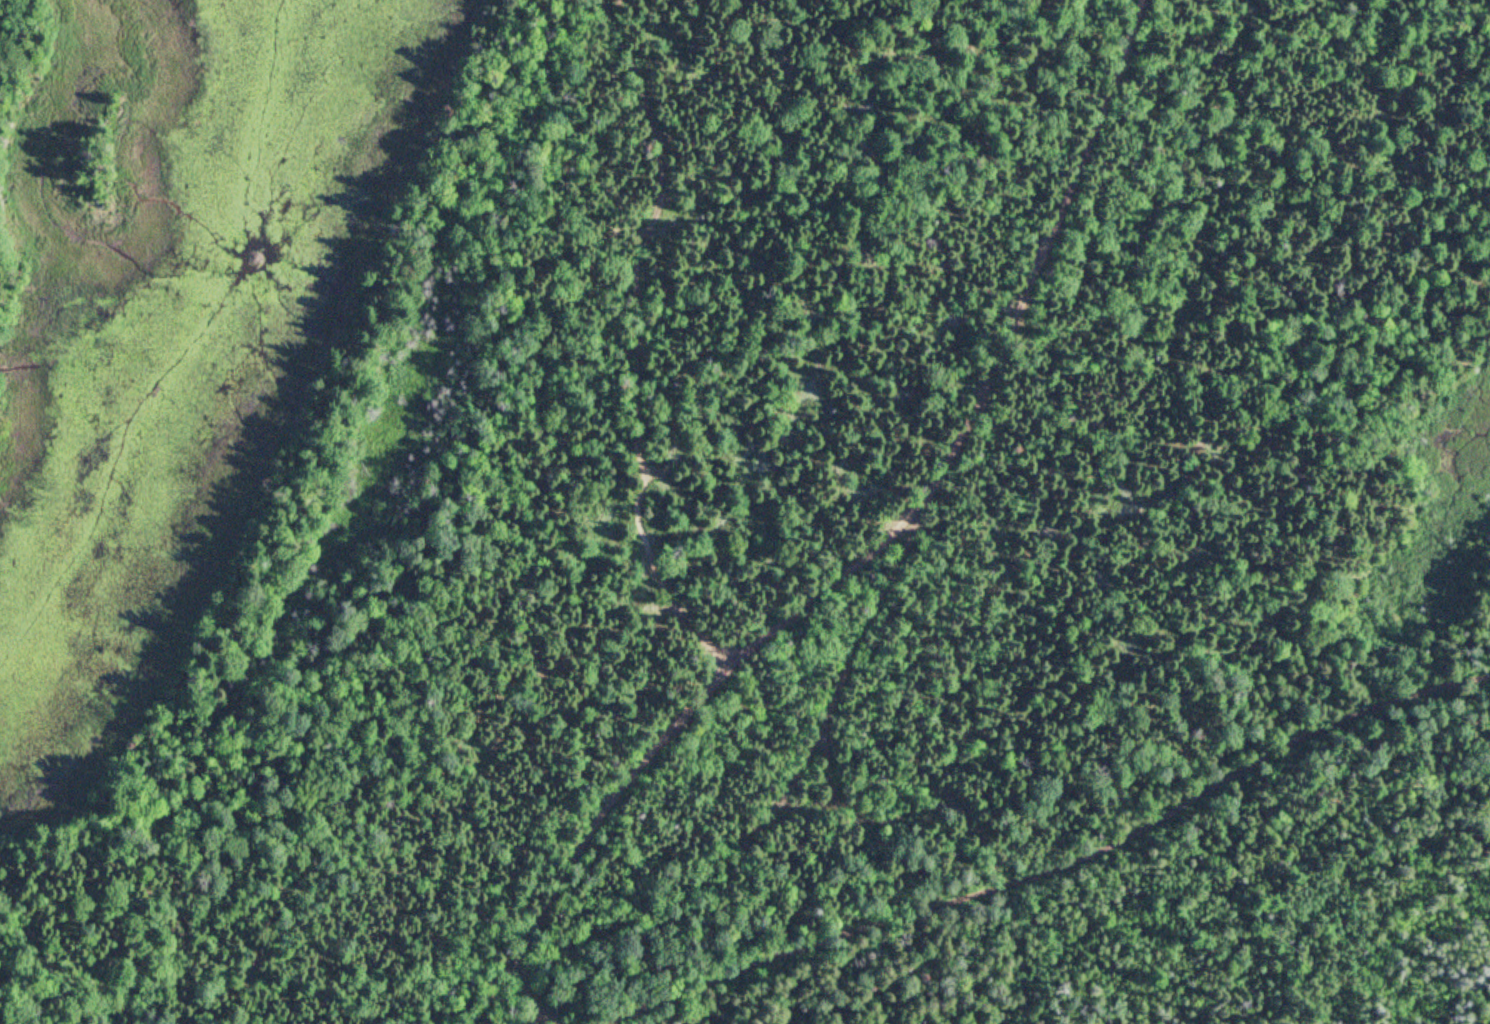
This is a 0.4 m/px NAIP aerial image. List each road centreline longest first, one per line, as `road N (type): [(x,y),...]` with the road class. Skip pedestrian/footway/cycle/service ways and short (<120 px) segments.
road 1 (track): [(473,1023),(671,702),(891,487),(931,430),(974,402),(1128,54),(1143,0)]
road 2 (track): [(609,1023),(1131,840),(1280,757),(1435,689),(1489,677)]
road 3 (track): [(536,1023),(757,816),(879,605),(931,430)]

